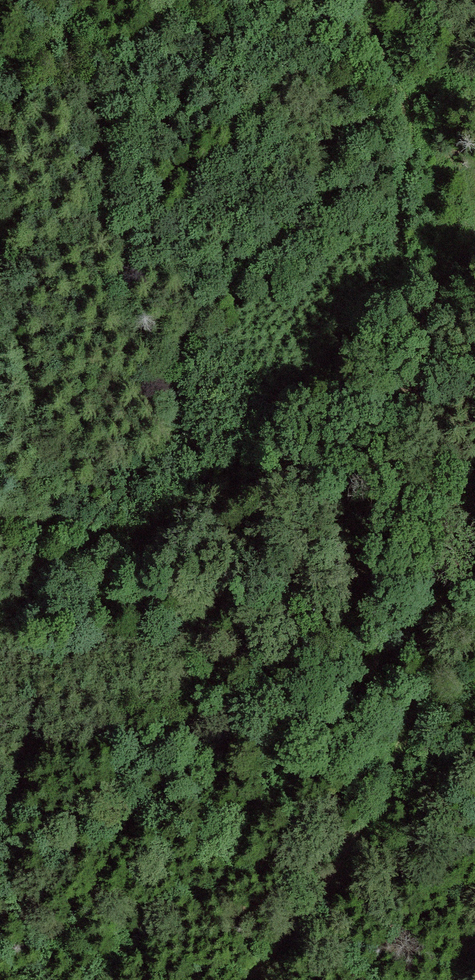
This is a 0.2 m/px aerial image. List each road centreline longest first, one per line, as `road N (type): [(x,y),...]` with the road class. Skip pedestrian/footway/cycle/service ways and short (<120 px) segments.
road 1 (track): [(401,87),(410,124),(402,258),(413,370),(447,448),(467,537),(404,741),(373,807),(288,943),(254,979)]
road 2 (track): [(0,524),(147,529),(192,518),(270,474),(413,370)]

